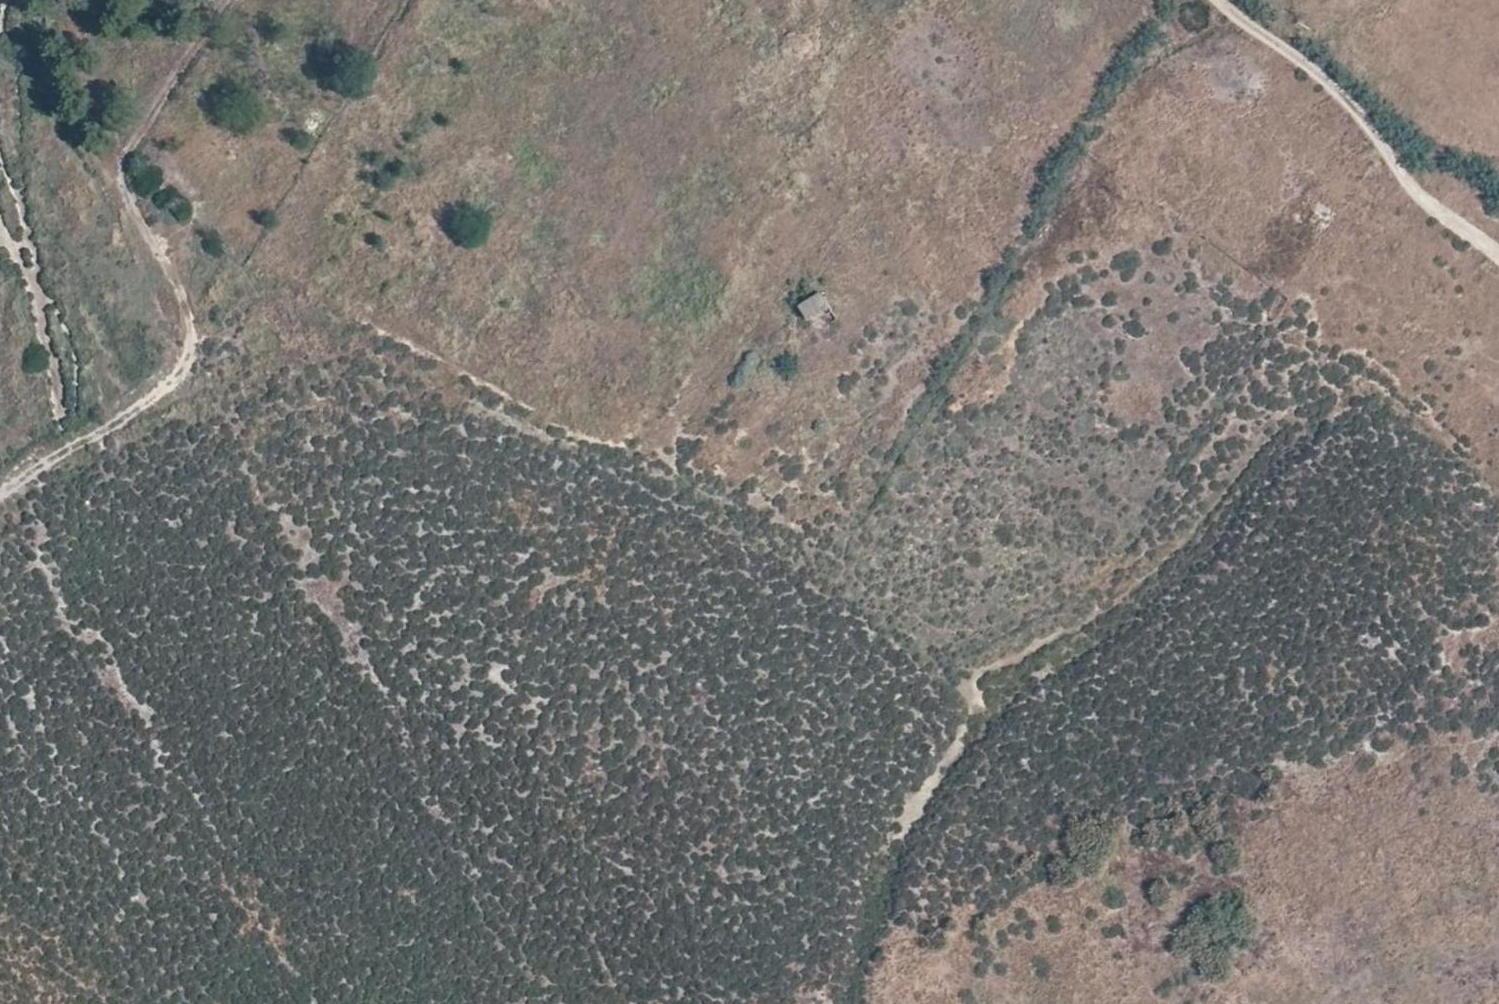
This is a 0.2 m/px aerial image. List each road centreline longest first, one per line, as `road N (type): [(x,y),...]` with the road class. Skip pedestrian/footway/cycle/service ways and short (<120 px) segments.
road 1 (track): [(0,500),(179,386),(202,346),(128,200),(128,166),(222,0)]
road 2 (track): [(1227,0),(1343,95),(1413,181),(1498,255)]

